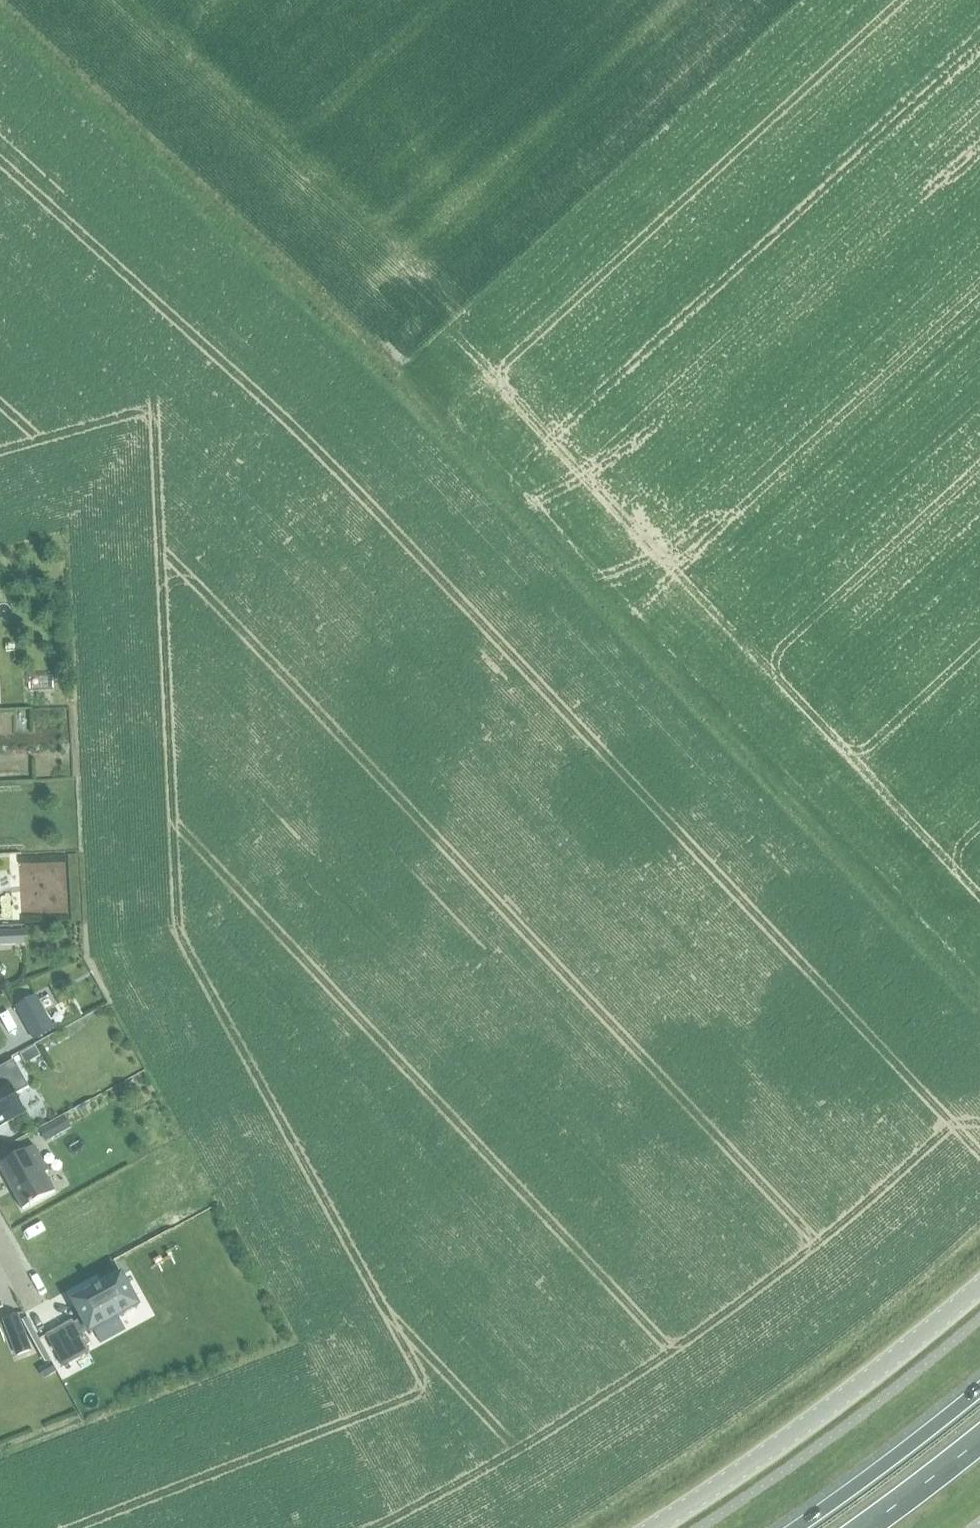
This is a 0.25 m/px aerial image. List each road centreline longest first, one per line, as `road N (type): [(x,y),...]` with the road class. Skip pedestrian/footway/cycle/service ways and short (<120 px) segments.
road 1 (unclassified): [(654,1527),(874,1374),(979,1285)]
road 2 (trunk): [(979,1388),(794,1527)]
road 3 (trunk): [(864,1527),(979,1440)]

